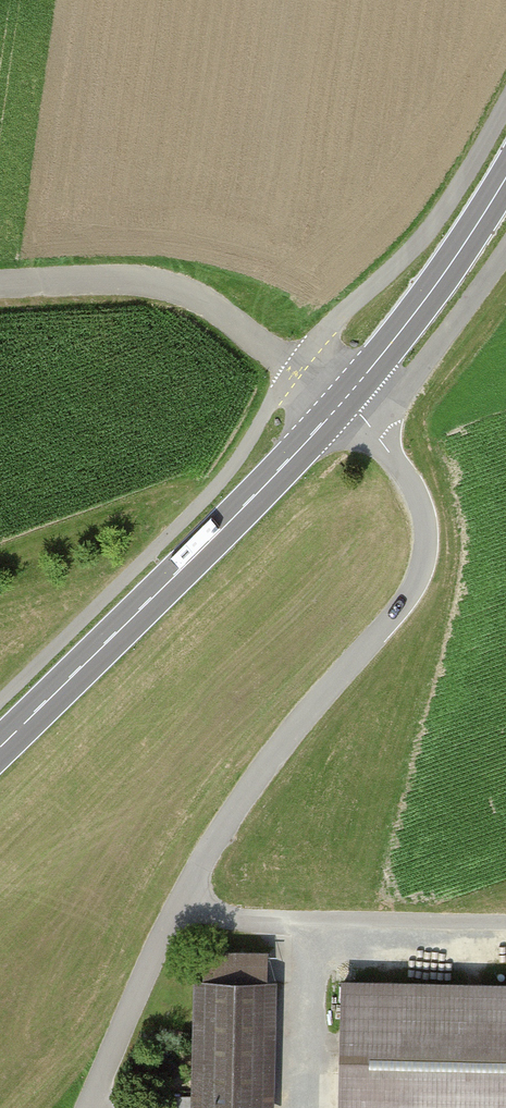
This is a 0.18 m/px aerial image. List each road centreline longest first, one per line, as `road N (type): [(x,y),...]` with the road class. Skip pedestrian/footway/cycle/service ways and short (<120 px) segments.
road 1 (unclassified): [(91,1107),(159,950),(225,826),(302,718),(402,607),(421,572),(427,524),(420,500),(371,430)]
road 2 (secondary): [(0,747),(339,405)]
road 3 (unclassified): [(339,405),(212,306),(180,292),(114,279),(0,284)]
road 4 (track): [(505,925),(232,920),(184,902)]
road 5 (secondary): [(339,405),(402,329),(505,177)]
road 6 (unclassified): [(371,430),(505,249)]

